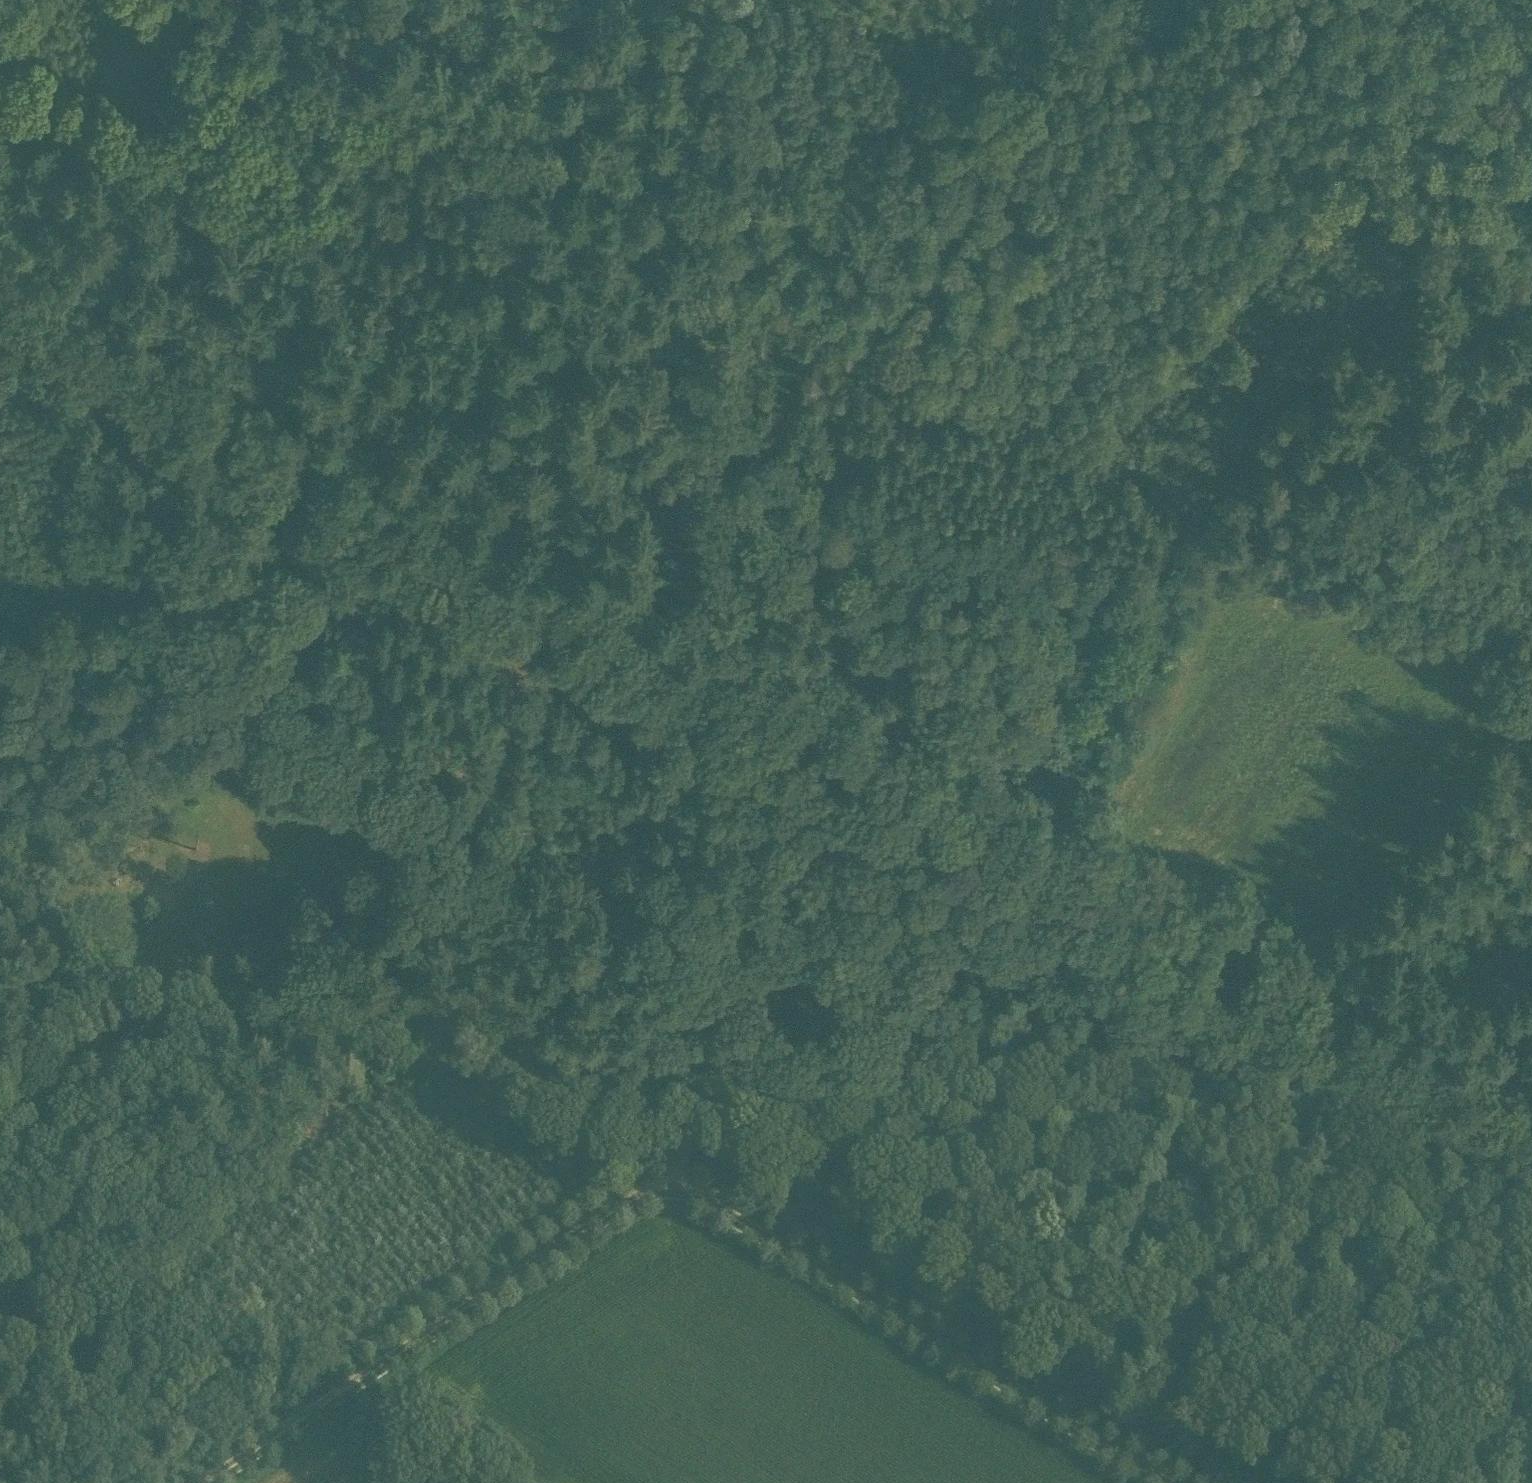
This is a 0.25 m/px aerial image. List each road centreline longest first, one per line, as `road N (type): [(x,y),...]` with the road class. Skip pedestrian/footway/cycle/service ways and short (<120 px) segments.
road 1 (track): [(0,308),(1531,1132)]
road 2 (track): [(703,686),(732,0)]
road 3 (track): [(678,1184),(1173,1482)]
road 4 (track): [(200,1482),(637,1191),(678,1184)]
road 5 (track): [(703,686),(678,1184)]
road 6 (track): [(327,487),(286,588),(285,634),(300,704)]

